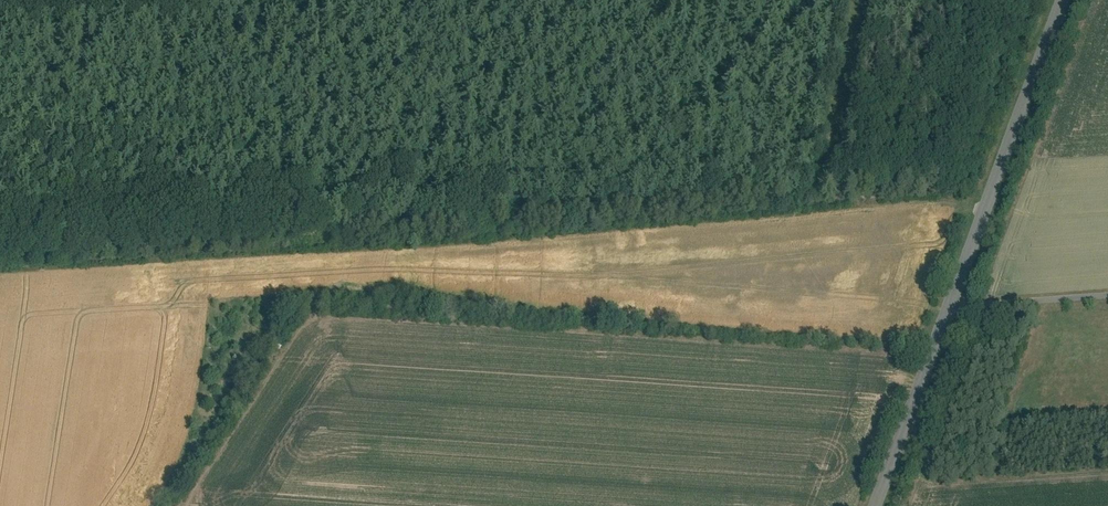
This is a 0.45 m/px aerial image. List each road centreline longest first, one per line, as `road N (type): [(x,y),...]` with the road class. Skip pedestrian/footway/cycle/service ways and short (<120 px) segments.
road 1 (tertiary): [(1065,0),(877,505)]

